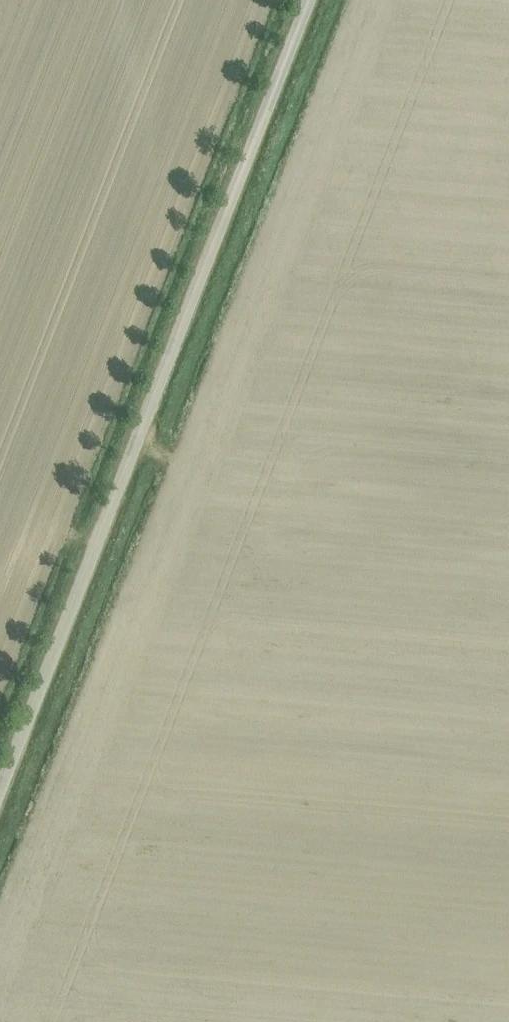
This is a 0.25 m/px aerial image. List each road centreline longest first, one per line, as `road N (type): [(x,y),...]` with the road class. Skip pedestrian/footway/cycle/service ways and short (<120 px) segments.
road 1 (unclassified): [(0,790),(307,0)]

